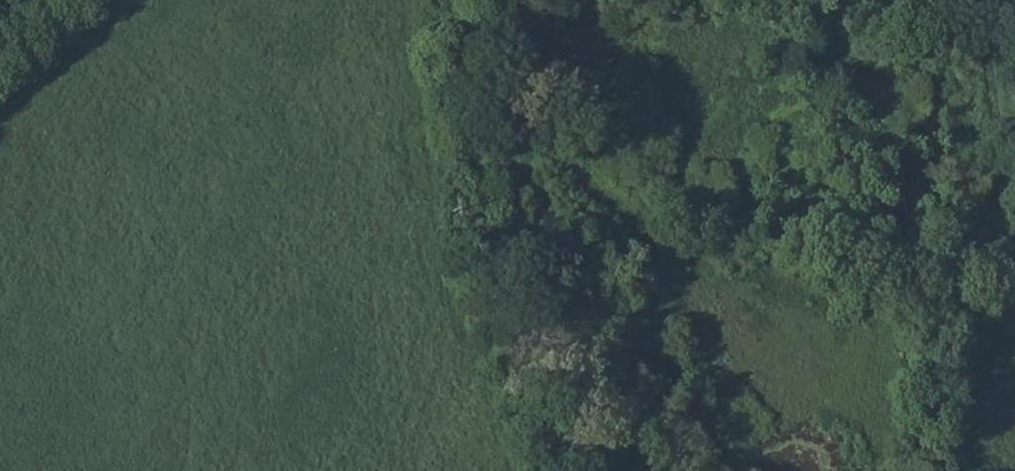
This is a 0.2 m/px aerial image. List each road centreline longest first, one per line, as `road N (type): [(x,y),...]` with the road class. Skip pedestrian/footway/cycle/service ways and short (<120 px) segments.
road 1 (track): [(422,0),(437,50),(459,232),(533,470)]
road 2 (track): [(938,0),(985,234)]

